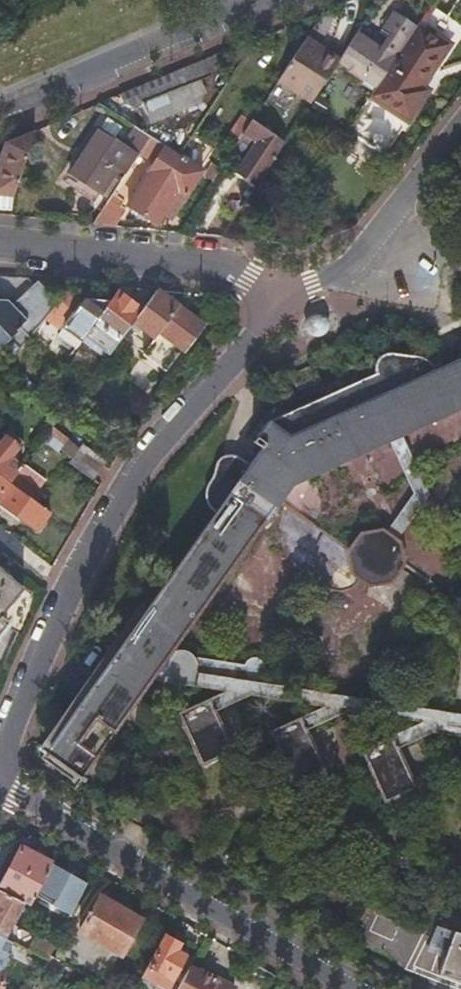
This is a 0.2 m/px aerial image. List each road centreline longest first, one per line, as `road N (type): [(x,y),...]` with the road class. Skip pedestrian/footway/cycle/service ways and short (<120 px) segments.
road 1 (residential): [(281,303),(166,430),(85,562),(0,744)]
road 2 (residential): [(351,988),(0,782)]
road 3 (residential): [(0,243),(225,266),(281,303)]
road 4 (residential): [(261,0),(0,108)]
road 5 (residential): [(460,120),(348,268),(281,303)]

